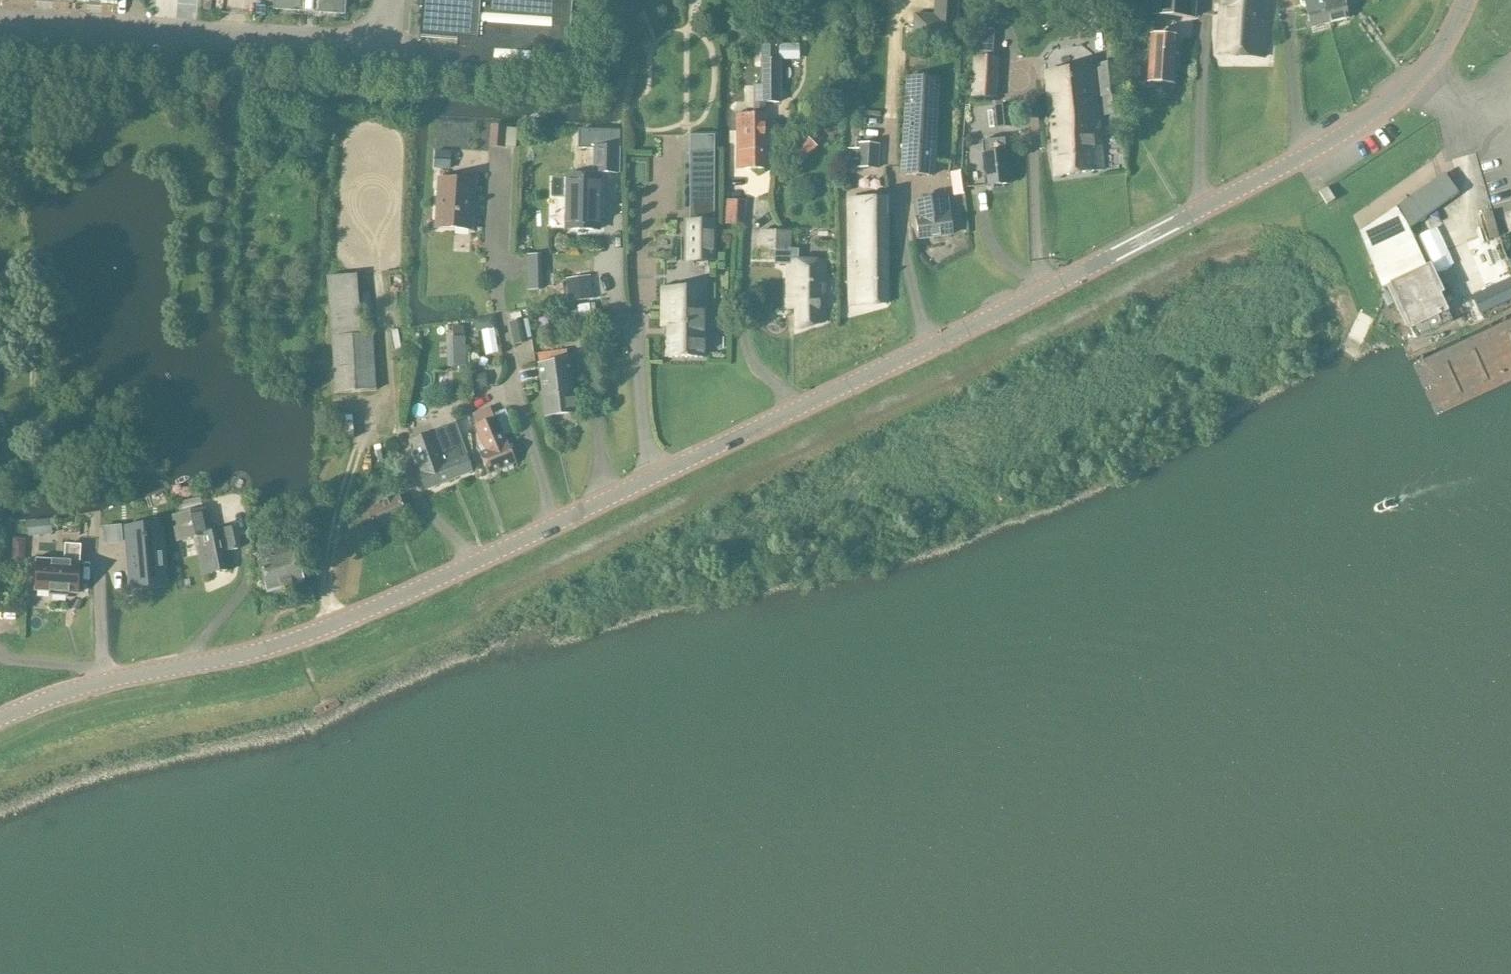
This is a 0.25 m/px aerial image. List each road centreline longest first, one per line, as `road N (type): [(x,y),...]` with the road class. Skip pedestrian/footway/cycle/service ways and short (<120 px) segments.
road 1 (tertiary): [(0,724),(96,687),(261,651),(351,619),(930,346),(1347,132),(1428,68),(1464,0)]
road 2 (residential): [(0,17),(339,39),(378,24),(392,0)]

